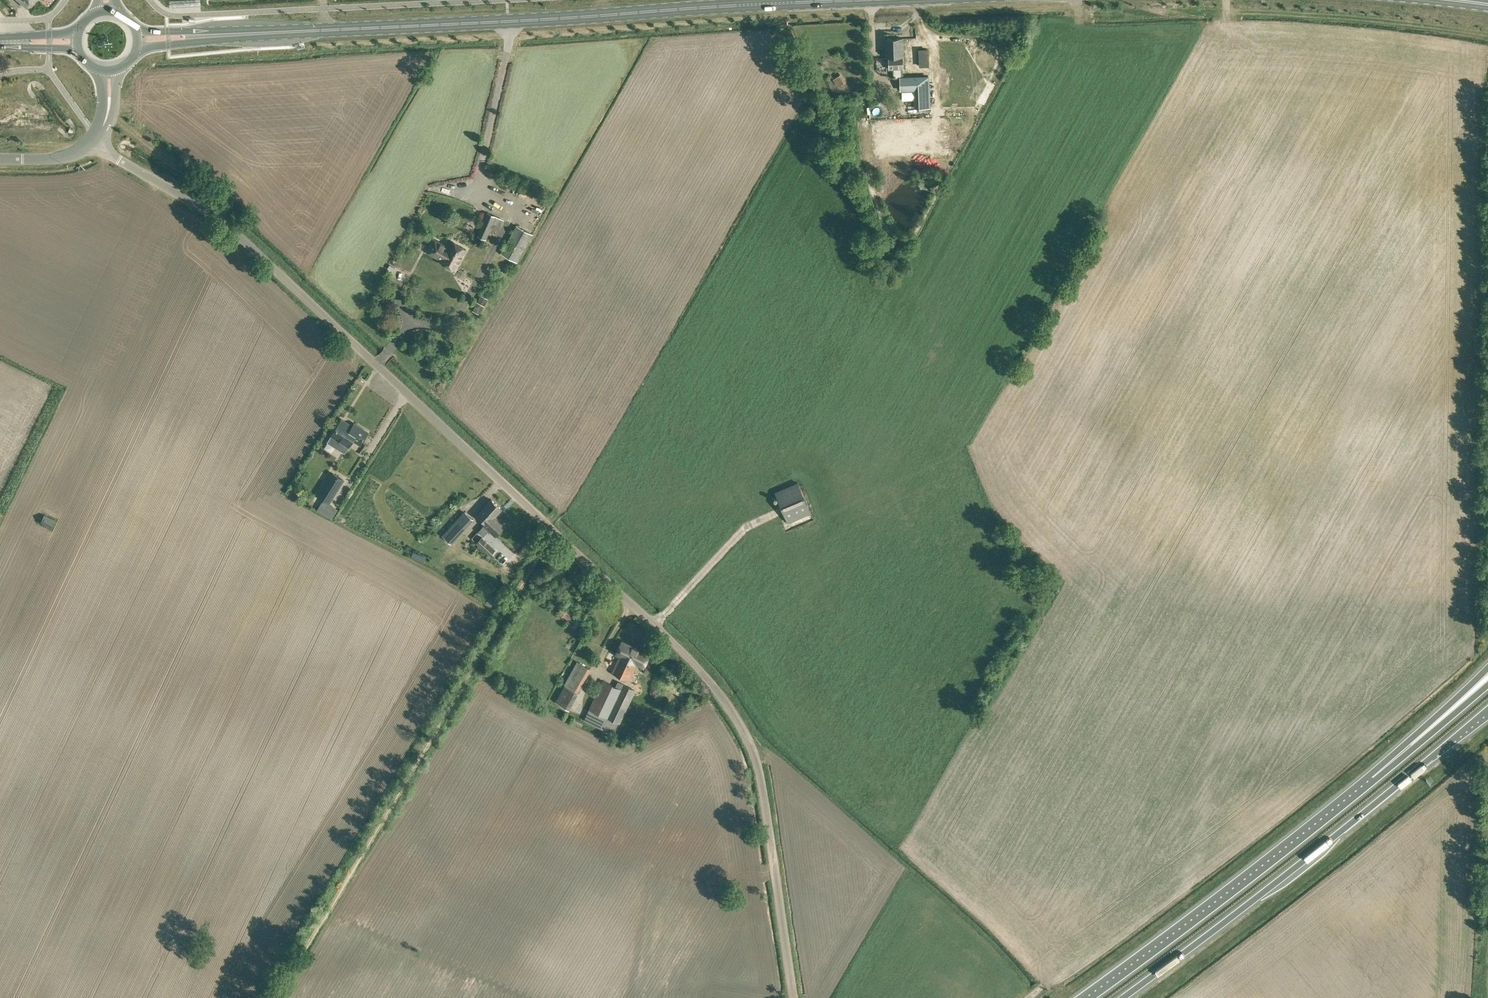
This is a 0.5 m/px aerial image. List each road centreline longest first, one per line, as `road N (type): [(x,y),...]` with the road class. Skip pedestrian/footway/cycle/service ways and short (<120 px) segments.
road 1 (unclassified): [(791,997),(759,777),(738,717),(708,671),(232,227),(97,139)]
road 2 (primary): [(215,36),(769,4)]
road 3 (trunk): [(1121,997),(1487,710)]
road 4 (trunk): [(1446,719),(1088,997)]

